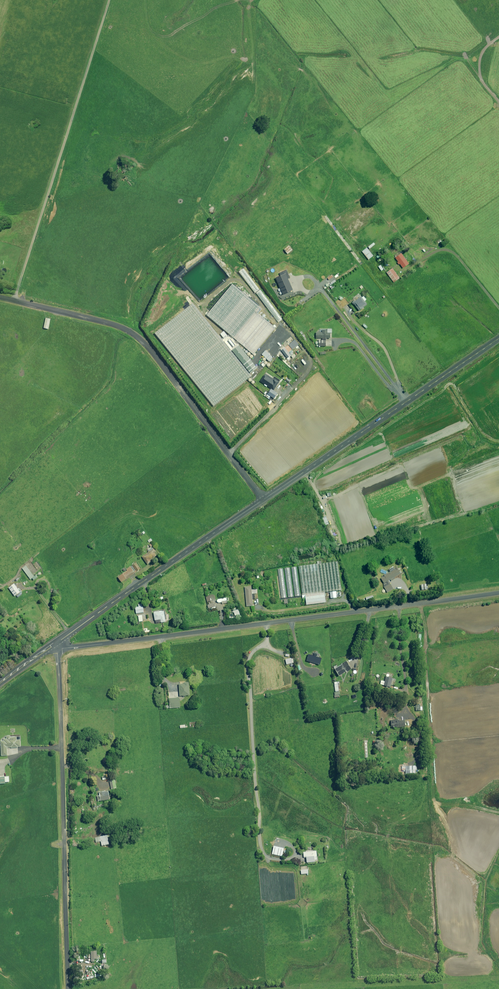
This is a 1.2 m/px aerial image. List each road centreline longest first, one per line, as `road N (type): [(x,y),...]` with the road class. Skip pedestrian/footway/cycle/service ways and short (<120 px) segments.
road 1 (unclassified): [(498,592),(56,643)]
road 2 (unclassified): [(0,298),(134,334),(263,499)]
road 3 (unclassified): [(56,643),(66,988)]
road 4 (unclassified): [(498,339),(263,499)]
road 5 (unclassified): [(263,499),(56,643)]

